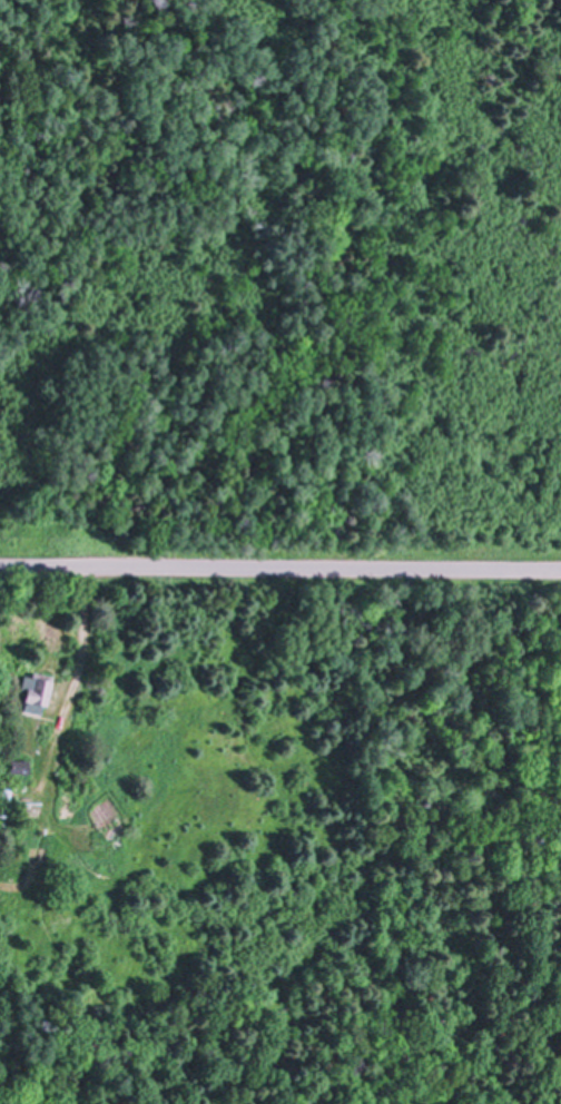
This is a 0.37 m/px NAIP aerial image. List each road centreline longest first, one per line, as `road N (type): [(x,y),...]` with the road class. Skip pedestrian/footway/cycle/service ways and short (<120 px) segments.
road 1 (residential): [(0,565),(560,568)]

